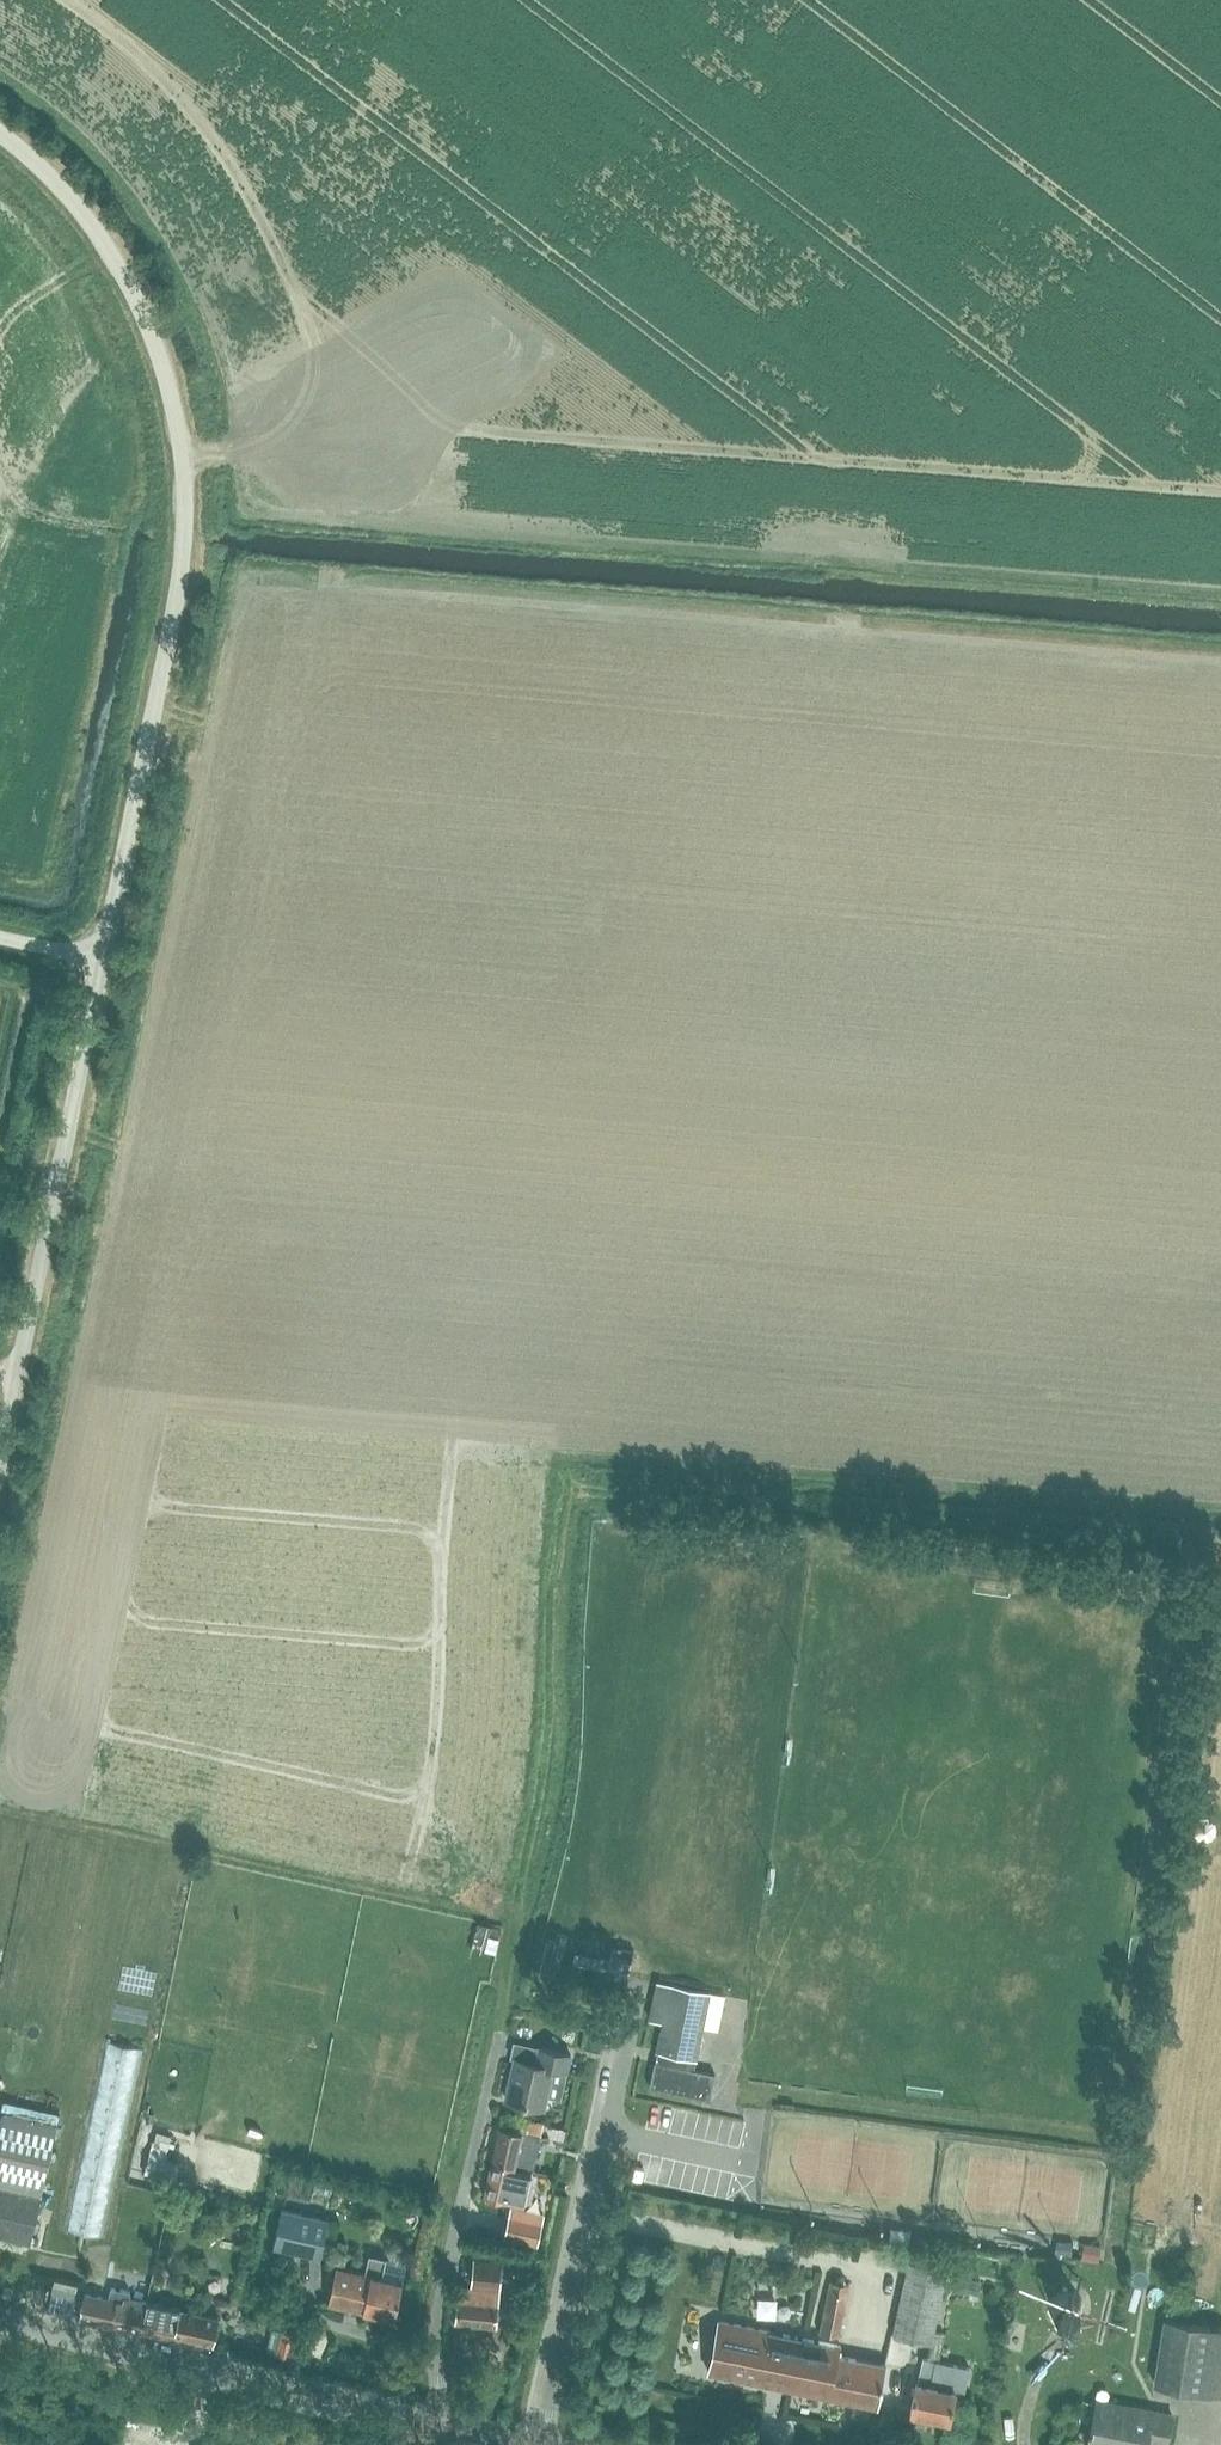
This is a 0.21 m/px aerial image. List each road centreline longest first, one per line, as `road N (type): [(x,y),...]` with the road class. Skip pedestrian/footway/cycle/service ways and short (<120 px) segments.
road 1 (unclassified): [(0,1451),(164,659),(184,484),(170,390),(145,329),(94,238),(23,151),(0,136)]
road 2 (tertiary): [(445,2432),(0,2321)]
road 3 (residential): [(538,2444),(628,2003)]
road 4 (residential): [(445,2432),(434,2363),(502,2031)]

